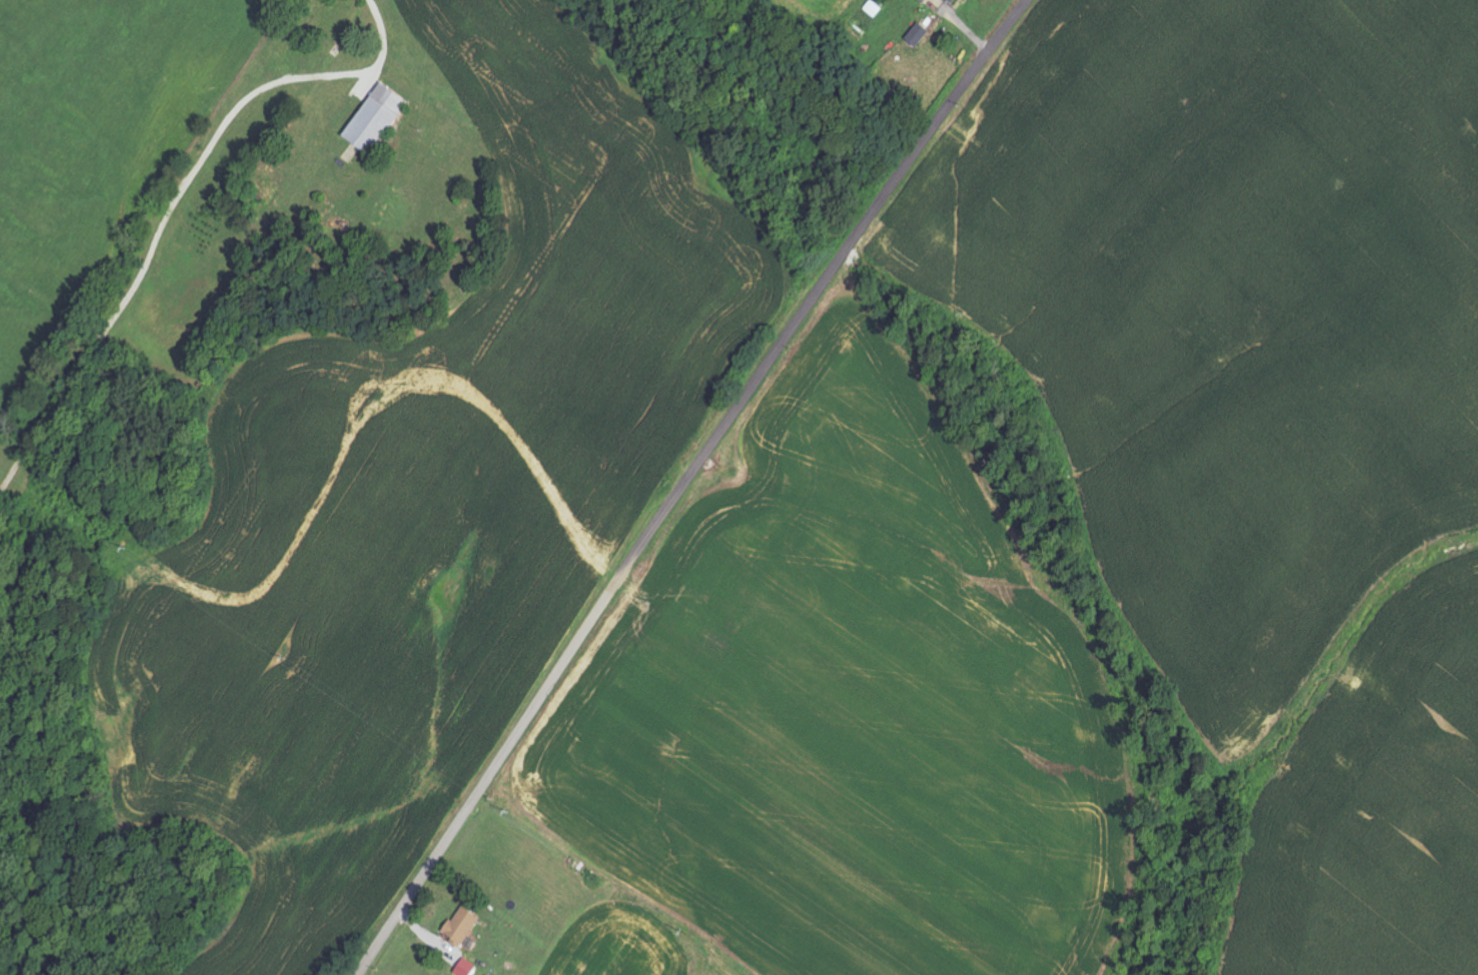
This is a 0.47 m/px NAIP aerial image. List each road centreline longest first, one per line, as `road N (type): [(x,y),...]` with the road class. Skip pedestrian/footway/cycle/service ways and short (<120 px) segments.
road 1 (residential): [(358,974),(635,553),(1027,0)]

